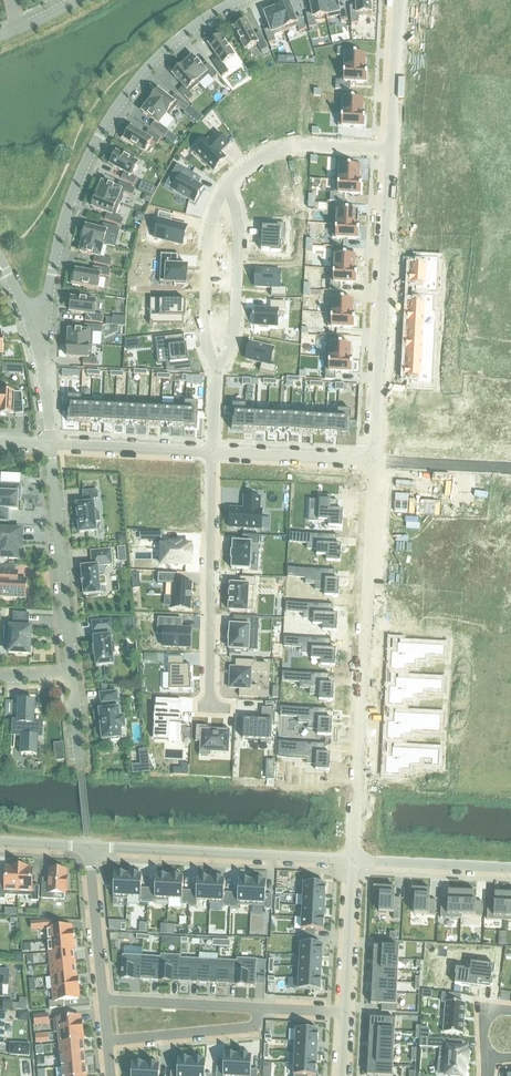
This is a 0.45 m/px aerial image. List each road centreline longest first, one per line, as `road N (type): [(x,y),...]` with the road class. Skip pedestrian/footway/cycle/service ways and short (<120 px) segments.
road 1 (residential): [(37,329),(69,200),(124,94),(196,23),(240,0)]
road 2 (residential): [(372,462),(352,860)]
road 3 (residential): [(390,150),(372,462)]
road 4 (residential): [(87,850),(352,860)]
road 5 (residential): [(210,707),(211,453)]
road 6 (residential): [(49,445),(69,677)]
road 7 (residential): [(225,187),(210,217),(203,276),(204,333),(216,370)]
road 8 (residential): [(216,370),(236,303),(239,237),(225,187)]
road 9 (residential): [(390,150),(271,152),(225,187)]
road 10 (residential): [(106,1041),(254,1026),(260,1007)]
road 11 (residential): [(49,445),(211,453)]
road 12 (residential): [(211,453),(372,462)]
road 13 (residential): [(101,1000),(260,1007)]
road 14 (residential): [(352,860),(510,868)]
road 15 (residential): [(352,860),(345,1011)]
road 16 (residential): [(87,850),(101,1000)]
road 17 (residential): [(399,0),(390,150)]
road 18 (residential): [(510,468),(372,462)]
road 19 (residential): [(390,150),(510,153)]

